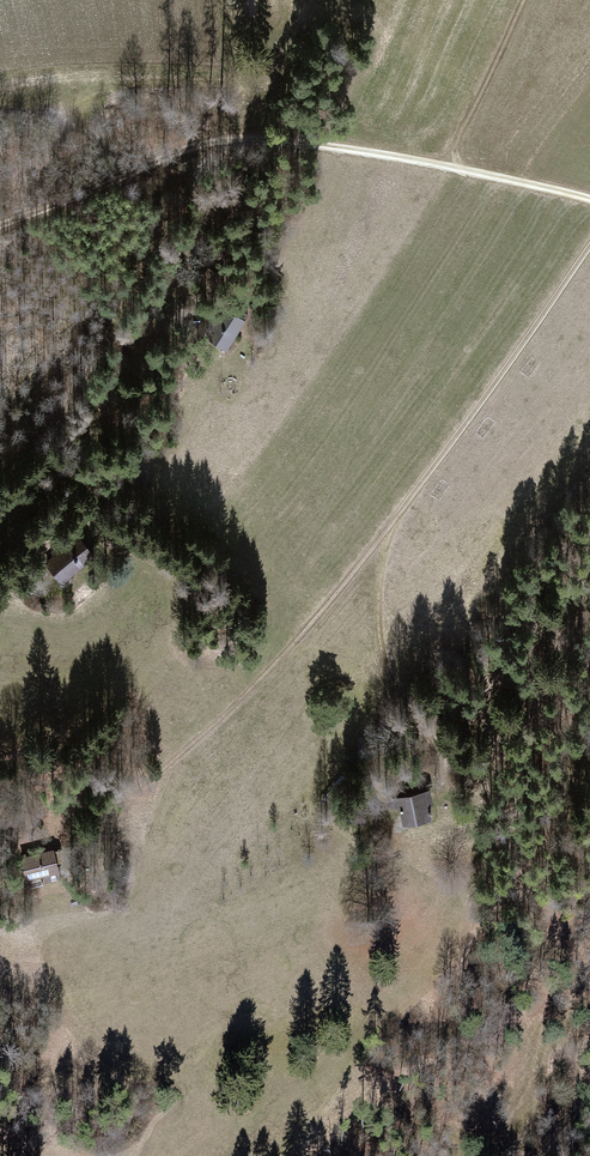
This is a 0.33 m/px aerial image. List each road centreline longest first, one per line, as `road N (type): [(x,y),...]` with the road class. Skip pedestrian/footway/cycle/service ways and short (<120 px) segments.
road 1 (track): [(589,250),(277,668),(126,800),(98,809),(52,806)]
road 2 (track): [(589,201),(313,145),(226,140),(0,223)]
road 3 (track): [(210,144),(51,430)]

